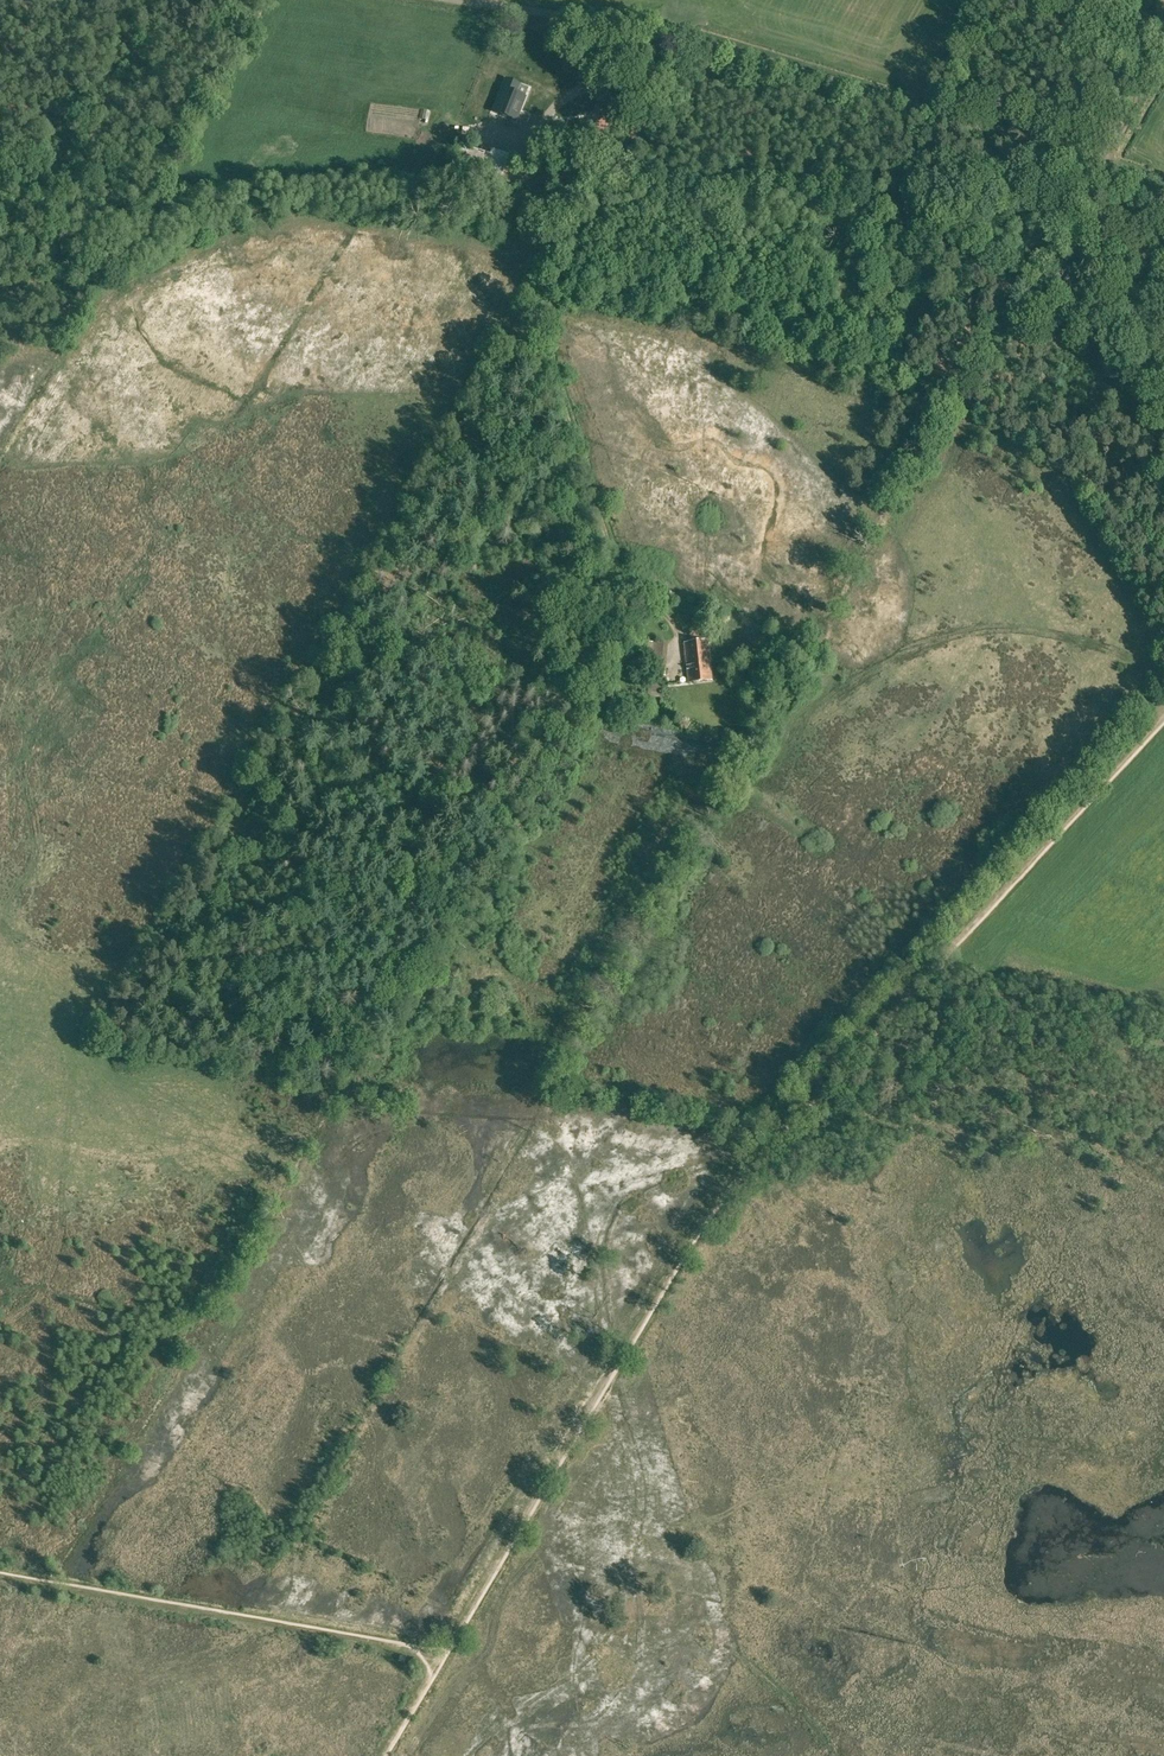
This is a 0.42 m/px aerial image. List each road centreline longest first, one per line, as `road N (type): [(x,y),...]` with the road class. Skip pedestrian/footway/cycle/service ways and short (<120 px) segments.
road 1 (track): [(1163,714),(921,968),(720,1194),(380,1755)]
road 2 (unclassified): [(1163,183),(668,33),(465,0)]
road 3 (track): [(1163,65),(1135,113),(1133,0)]

